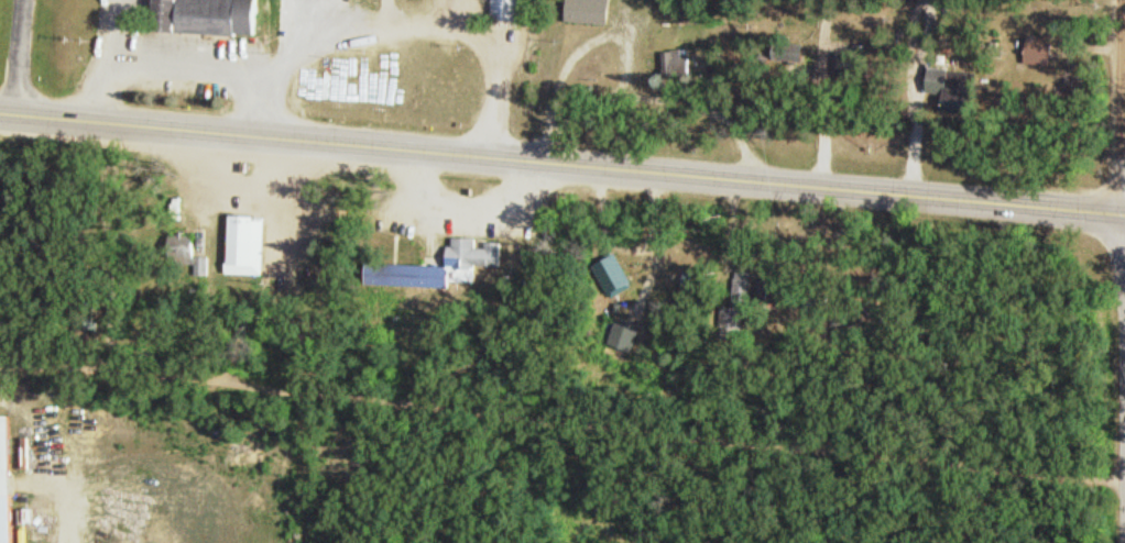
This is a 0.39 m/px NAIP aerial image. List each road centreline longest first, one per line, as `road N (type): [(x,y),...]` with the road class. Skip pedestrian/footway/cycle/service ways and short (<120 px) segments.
road 1 (secondary): [(1124,215),(0,112)]
road 2 (residential): [(1124,317),(1123,0)]

